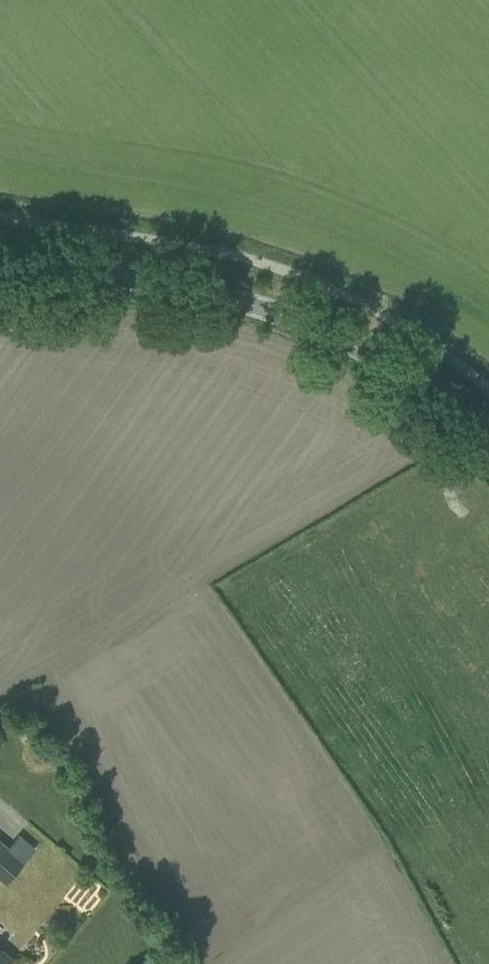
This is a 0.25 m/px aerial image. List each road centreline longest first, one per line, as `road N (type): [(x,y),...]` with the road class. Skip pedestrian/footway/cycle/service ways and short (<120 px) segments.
road 1 (secondary): [(488,448),(432,395),(336,334),(292,317),(0,256)]

